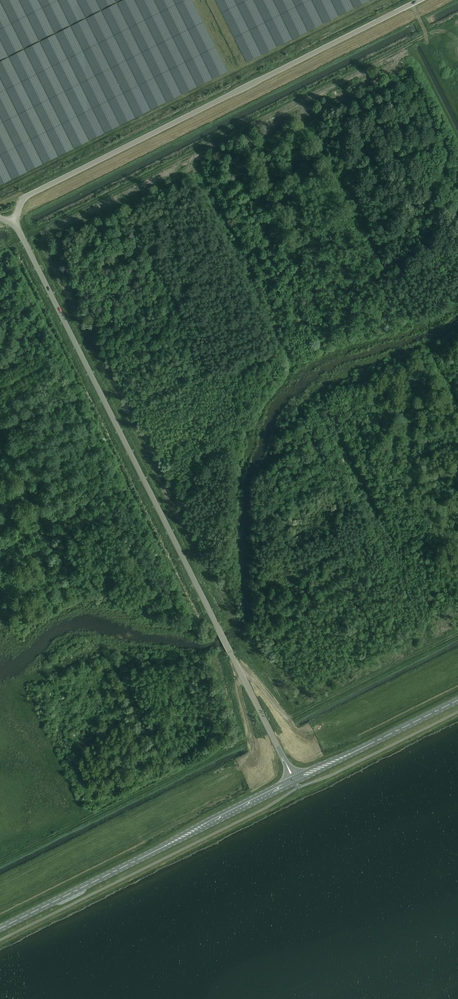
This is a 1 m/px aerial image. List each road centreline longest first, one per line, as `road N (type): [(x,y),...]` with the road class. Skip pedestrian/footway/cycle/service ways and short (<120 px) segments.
road 1 (unclassified): [(298,783),(14,220)]
road 2 (unclassified): [(14,220),(33,188),(418,0)]
road 3 (primary): [(0,931),(298,783)]
road 4 (primary): [(298,783),(457,703)]

